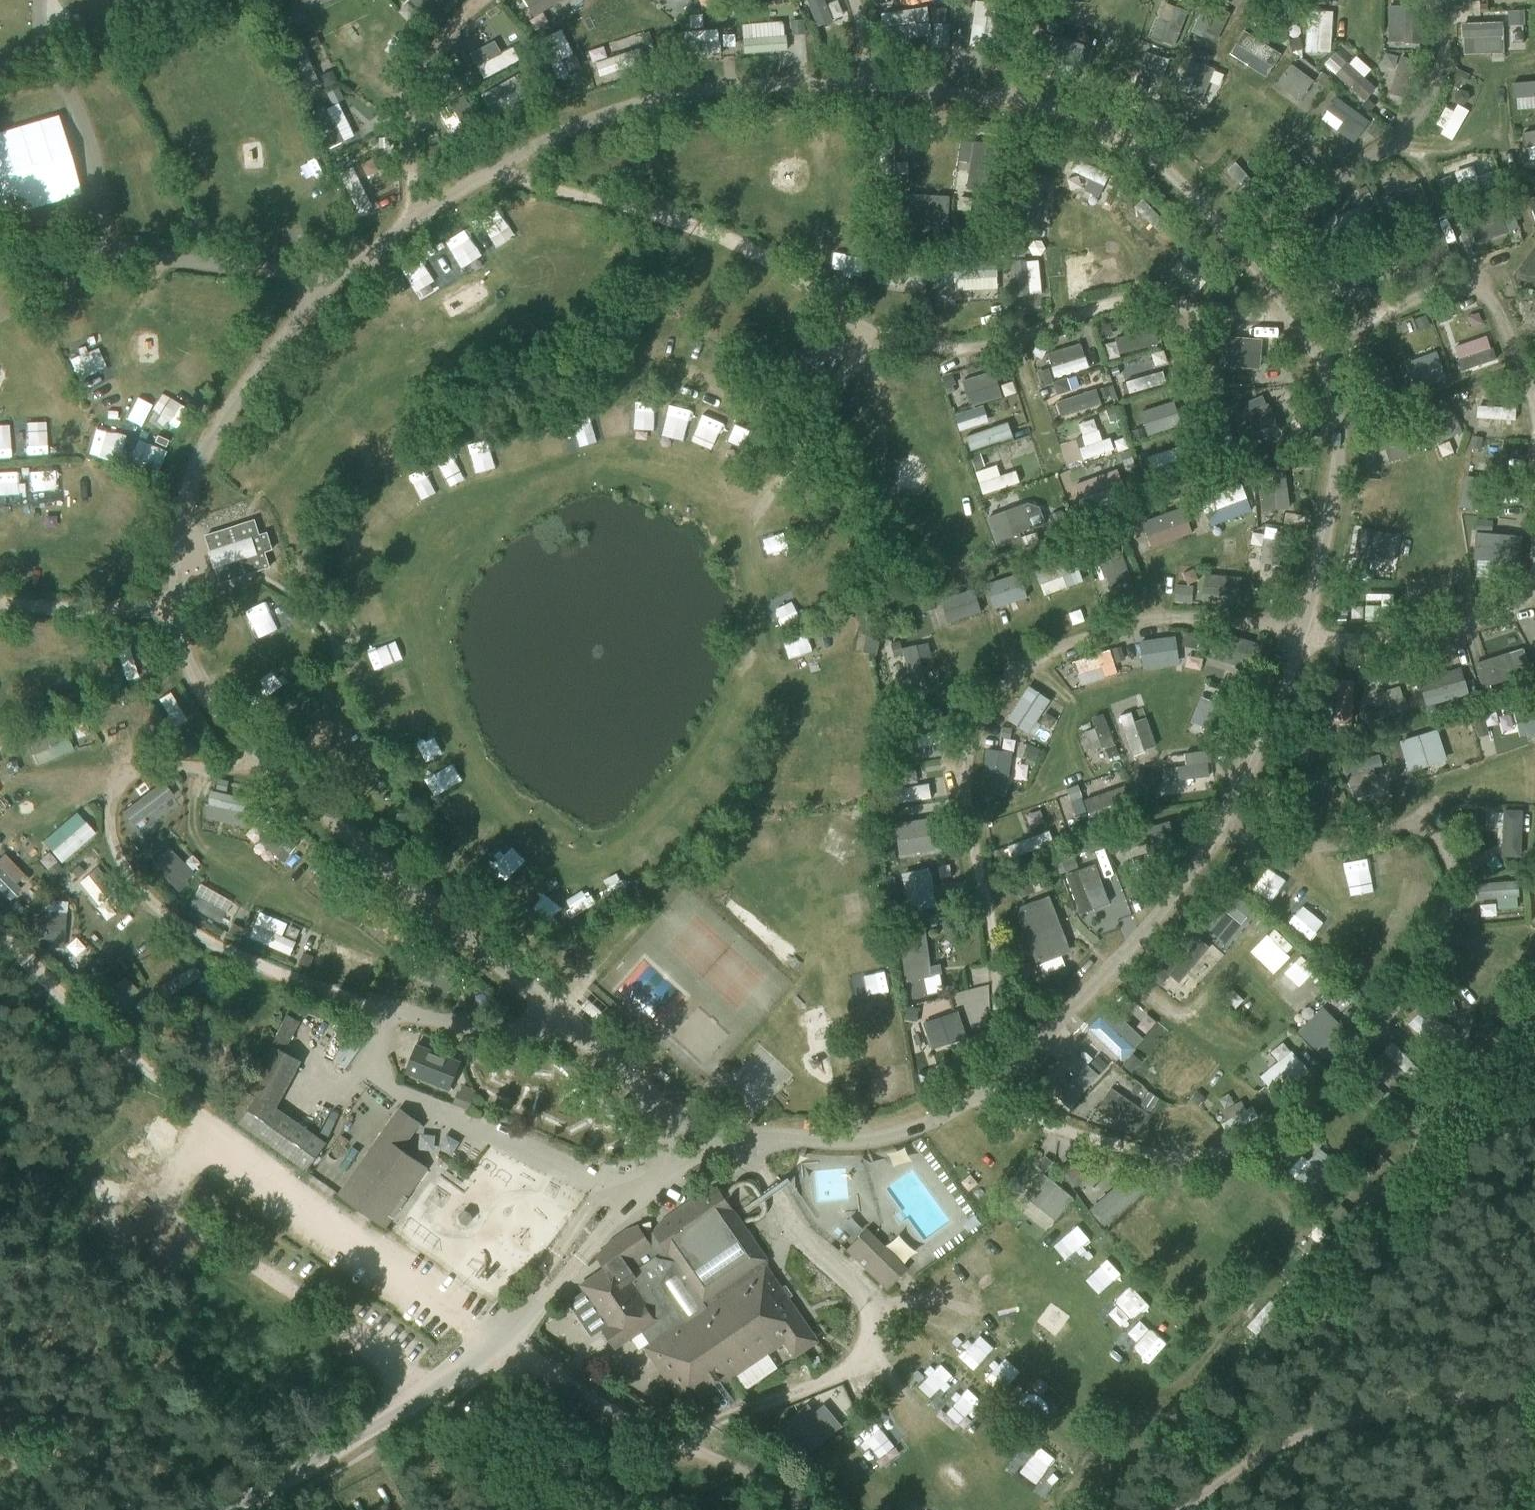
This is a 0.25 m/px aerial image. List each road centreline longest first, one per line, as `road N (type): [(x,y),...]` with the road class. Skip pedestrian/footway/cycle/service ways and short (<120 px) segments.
road 1 (track): [(1523,1394),(1332,1432),(1261,1456),(1193,1509)]
road 2 (track): [(792,1509),(729,1461),(498,1341)]
road 3 (unclassified): [(227,1509),(409,1406),(498,1341)]
road 4 (track): [(192,1135),(158,1084),(0,931)]
road 5 (track): [(130,1200),(66,1253),(0,1274)]

